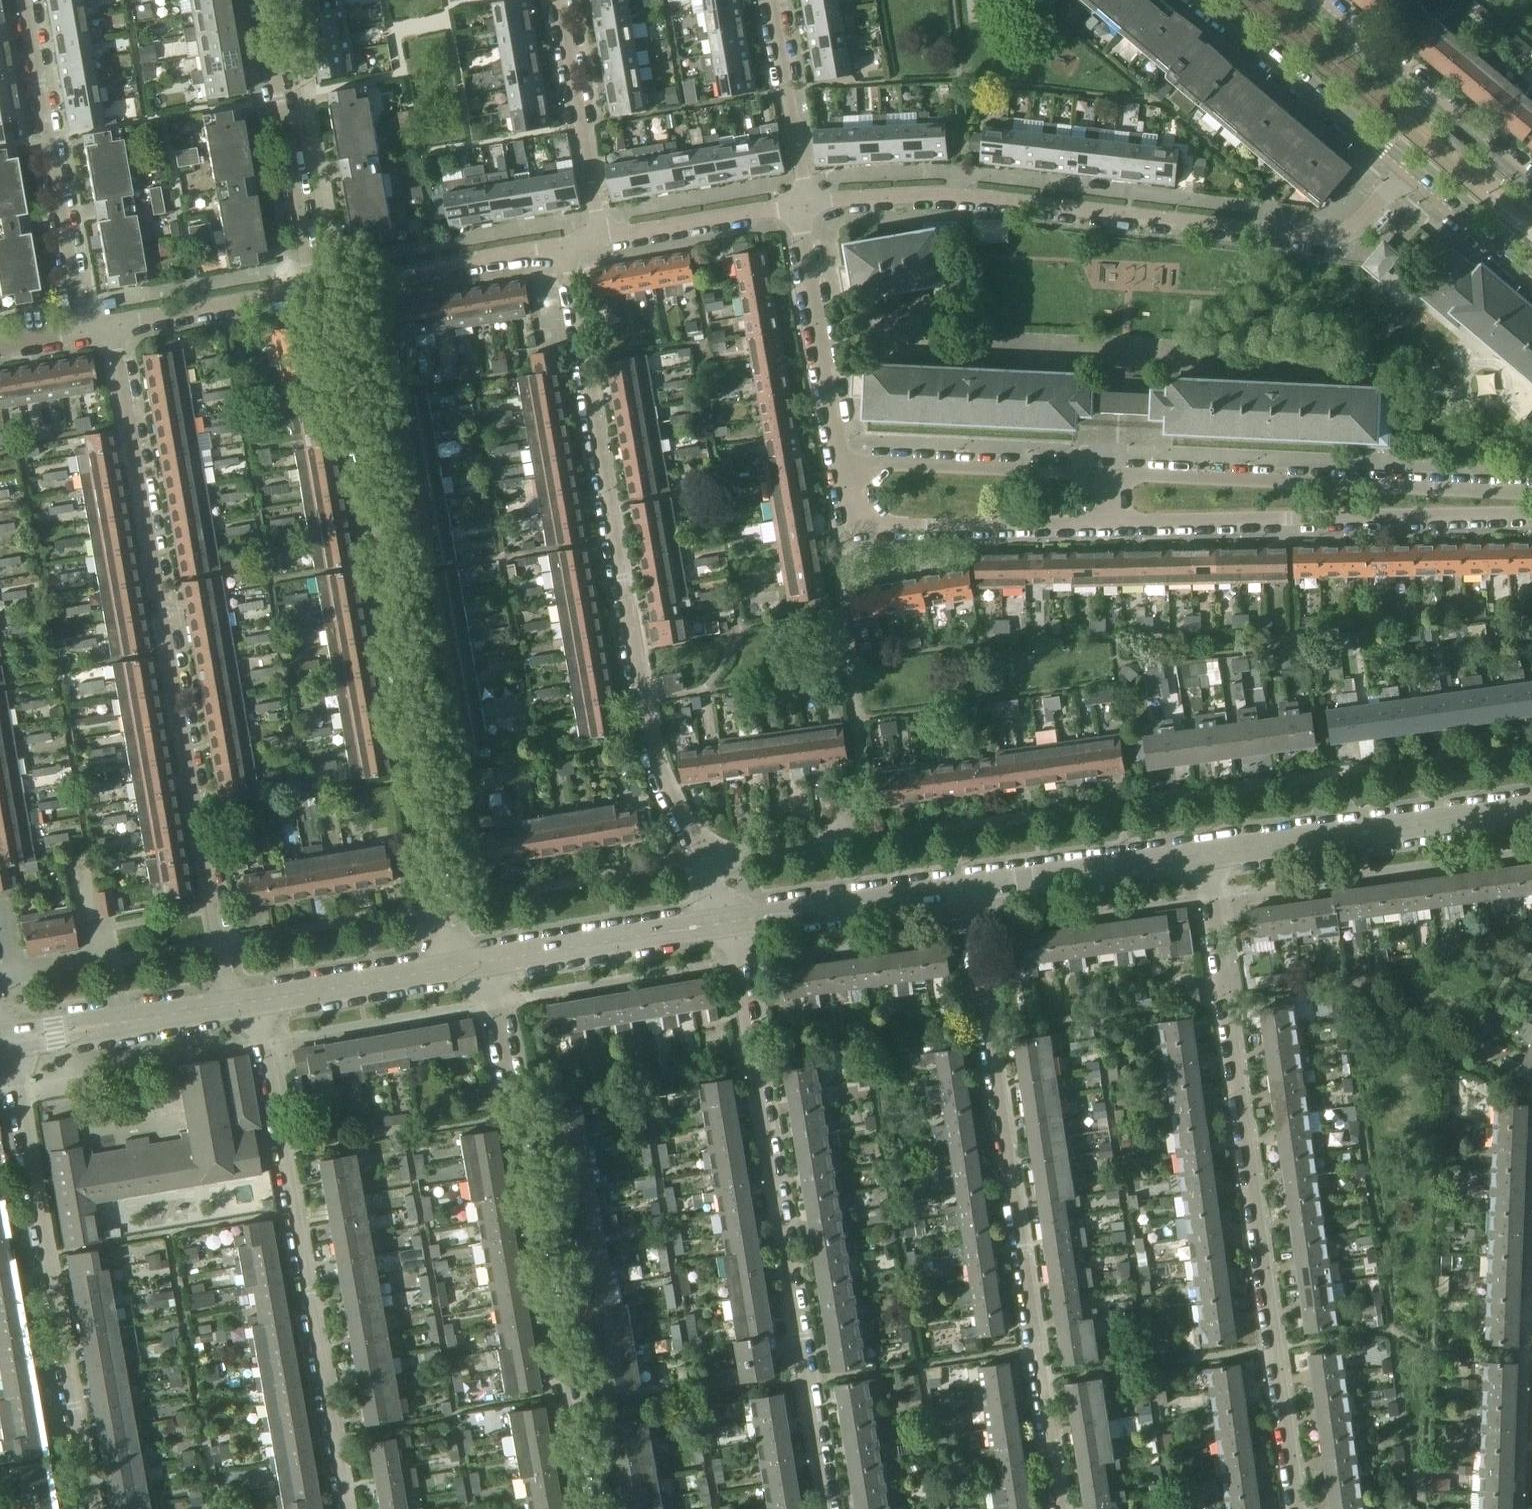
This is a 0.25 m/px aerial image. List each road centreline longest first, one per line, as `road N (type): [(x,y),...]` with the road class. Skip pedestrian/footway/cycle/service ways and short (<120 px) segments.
road 1 (residential): [(734,922),(649,738),(564,245)]
road 2 (residential): [(332,285),(450,969)]
road 3 (residential): [(228,1005),(113,324)]
road 4 (residential): [(1205,855),(1296,1508)]
road 5 (residential): [(803,205),(963,195),(1314,238),(1350,232),(1411,166)]
road 6 (residential): [(963,888),(1056,1508)]
road 7 (residential): [(826,1508),(734,922)]
road 8 (residential): [(489,962),(587,1508)]
road 9 (residential): [(348,1508),(258,1001)]
road 10 (residential): [(8,1042),(93,1508)]
road 11 (residential): [(1106,524),(1531,512)]
road 12 (residential): [(1531,492),(1107,470)]
road 13 (residential): [(87,329),(28,0)]
road 14 (tertiary): [(1205,855),(1531,809)]
road 15 (residential): [(843,459),(855,528),(1106,524)]
road 16 (residential): [(1531,191),(1306,0)]
road 17 (residential): [(262,0),(311,287)]
road 18 (residential): [(1107,470),(843,459)]
road 19 (residential): [(803,205),(801,237),(843,459)]
road 20 (residential): [(1214,0),(1411,166)]
road 21 (tertiary): [(489,962),(734,922)]
road 22 (tertiary): [(963,888),(1205,855)]
road 23 (residential): [(601,238),(559,0)]
road 24 (residential): [(332,285),(564,245)]
road 25 (tertiary): [(734,922),(963,888)]
road 26 (tertiary): [(8,1042),(228,1005)]
road 27 (residential): [(771,0),(803,205)]
road 28 (residential): [(601,238),(803,205)]
road 29 (residential): [(113,324),(311,287)]
road 30 (tertiary): [(258,1001),(450,969)]
road 31 (residential): [(1411,166),(1531,271)]

